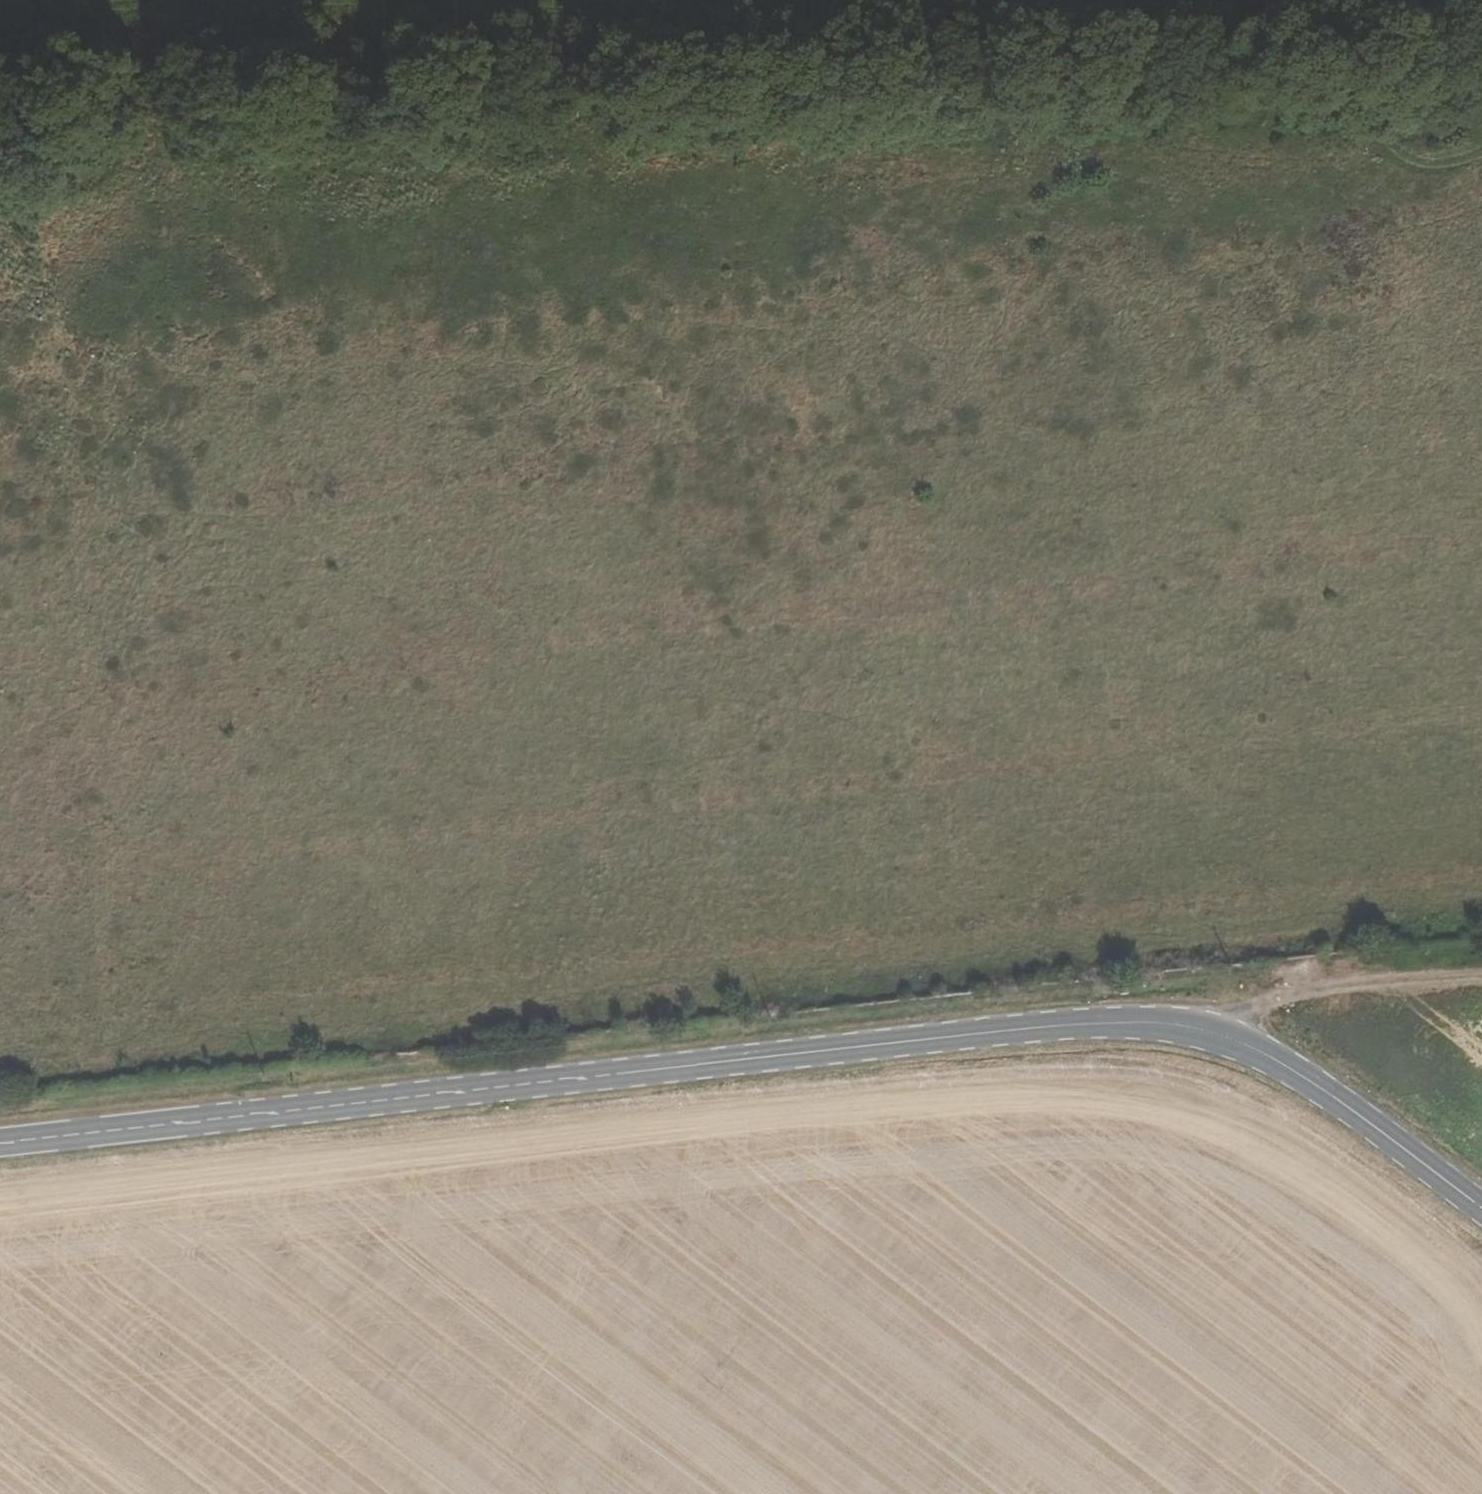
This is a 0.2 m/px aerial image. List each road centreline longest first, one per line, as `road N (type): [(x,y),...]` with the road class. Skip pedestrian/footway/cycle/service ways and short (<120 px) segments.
road 1 (tertiary): [(1481,1211),(1260,1051),(1173,1026),(1060,1027),(0,1141)]
road 2 (track): [(1481,975),(1314,989),(1254,1008),(1218,1034)]

